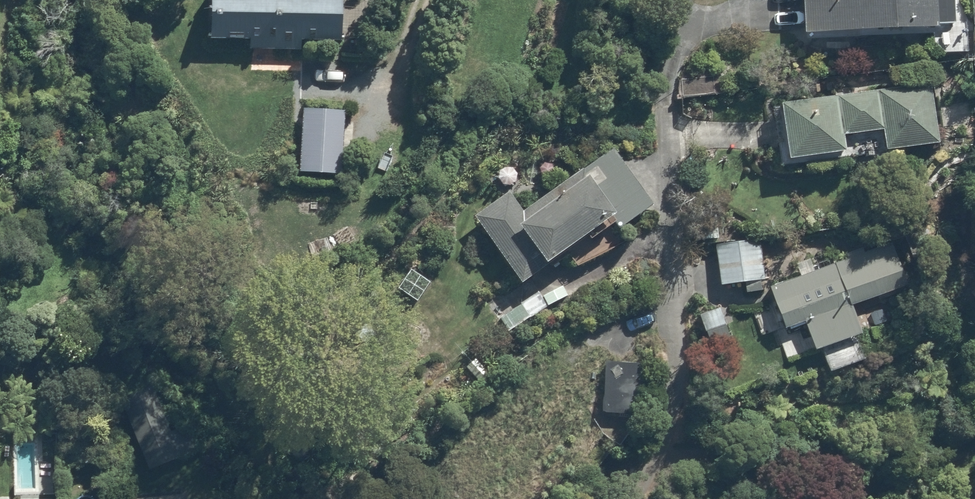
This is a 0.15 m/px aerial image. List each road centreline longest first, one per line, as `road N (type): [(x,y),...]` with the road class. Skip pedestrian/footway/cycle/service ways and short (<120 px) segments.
road 1 (unclassified): [(974,427),(832,498)]

